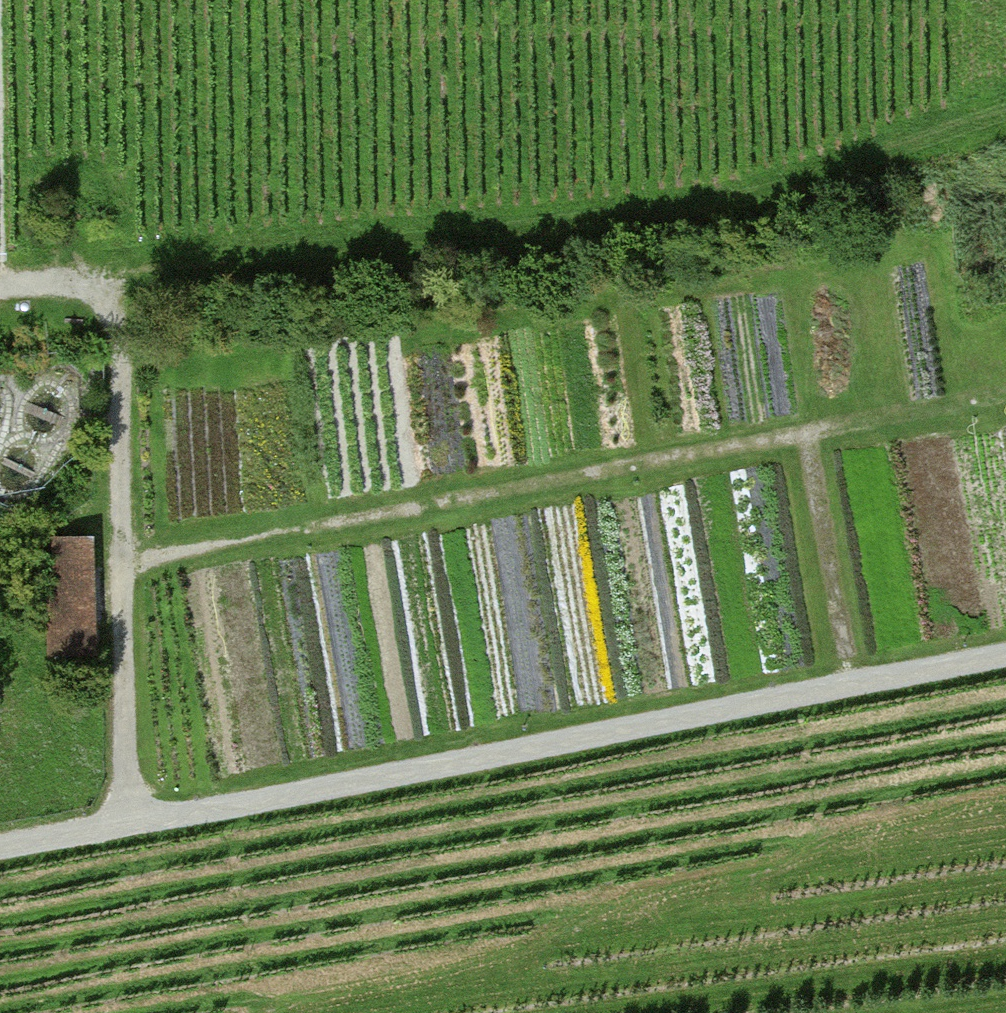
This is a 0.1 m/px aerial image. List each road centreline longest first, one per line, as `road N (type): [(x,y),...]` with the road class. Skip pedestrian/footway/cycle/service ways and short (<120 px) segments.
road 1 (track): [(1005,655),(0,847)]
road 2 (track): [(122,562),(804,435),(854,683)]
road 3 (track): [(108,284),(146,267),(699,203),(1005,111)]
road 4 (track): [(0,291),(108,284),(120,335),(128,823)]
road 5 (track): [(804,435),(1005,387)]

